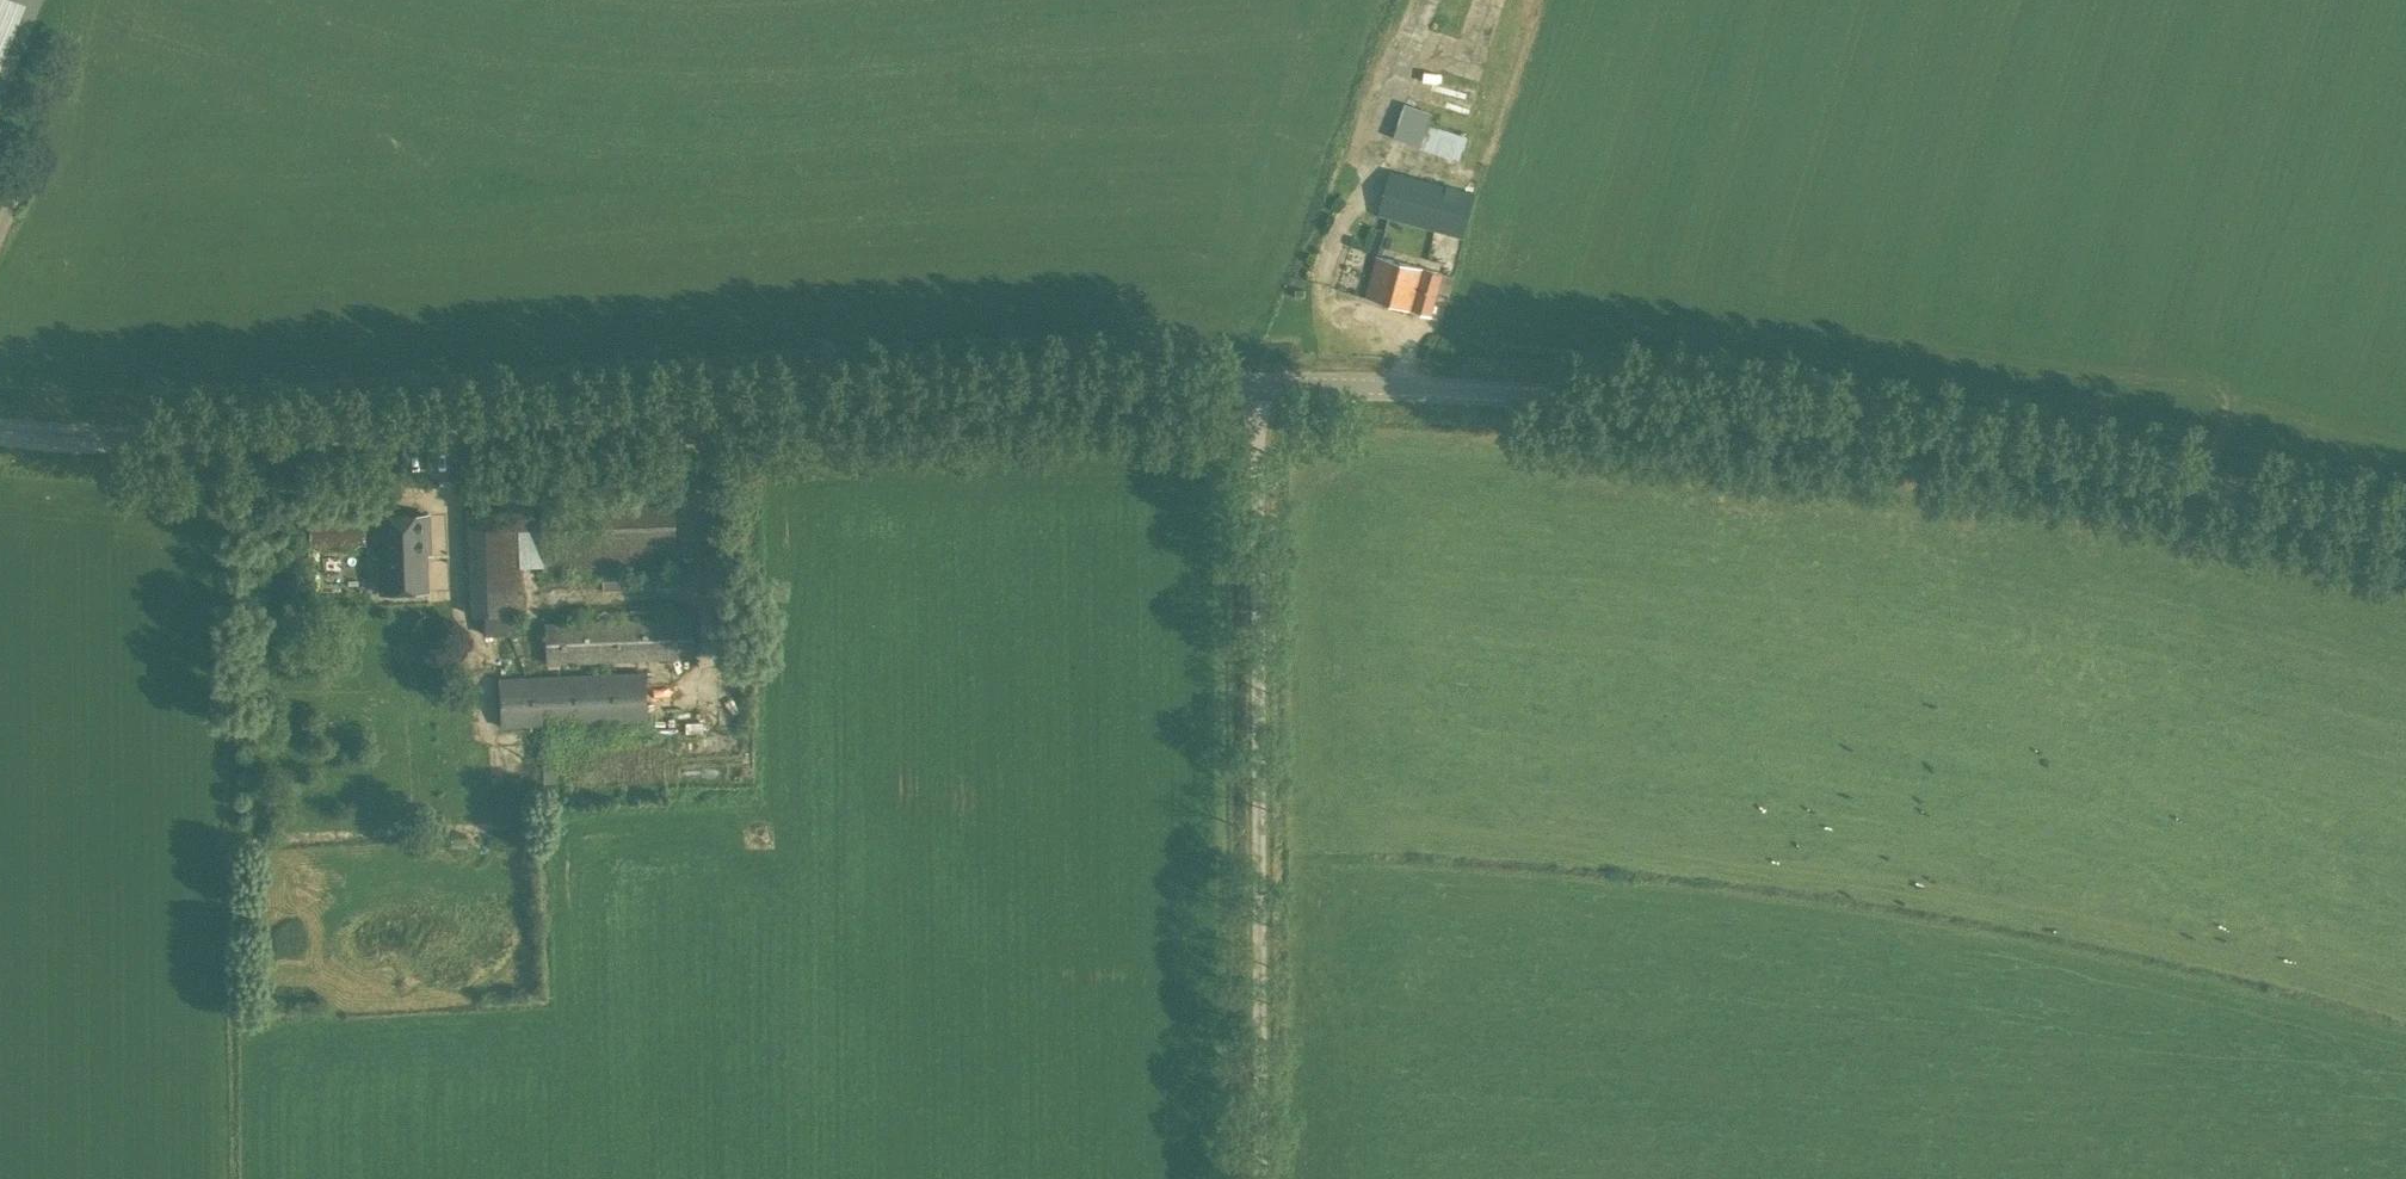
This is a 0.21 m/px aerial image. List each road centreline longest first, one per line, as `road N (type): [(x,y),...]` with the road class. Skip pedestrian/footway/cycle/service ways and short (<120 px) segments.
road 1 (unclassified): [(0,424),(91,433),(1258,382)]
road 2 (unclassified): [(1258,382),(1576,389),(1877,421),(2405,526)]
road 3 (unclassified): [(1261,1178),(1258,382)]

